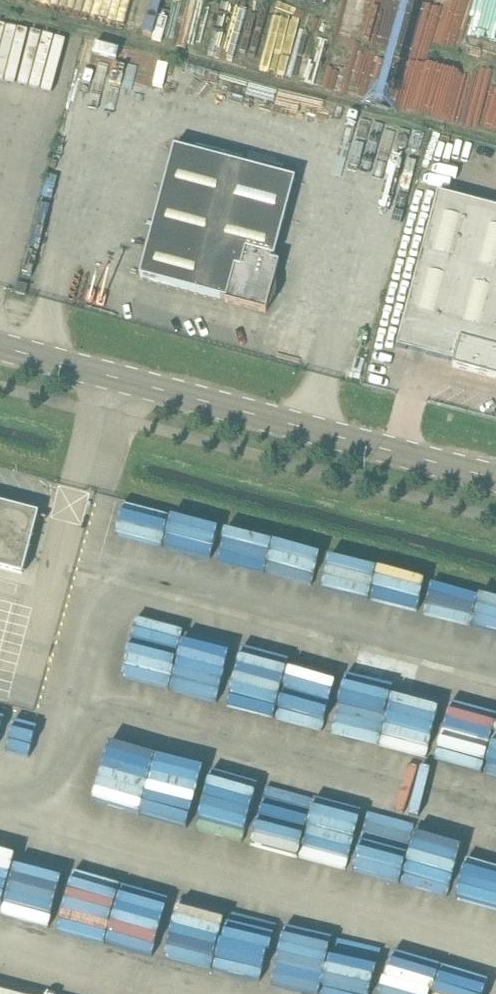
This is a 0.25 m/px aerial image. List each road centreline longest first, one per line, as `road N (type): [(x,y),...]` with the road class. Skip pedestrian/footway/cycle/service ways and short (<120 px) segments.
road 1 (unclassified): [(0,349),(495,477)]

